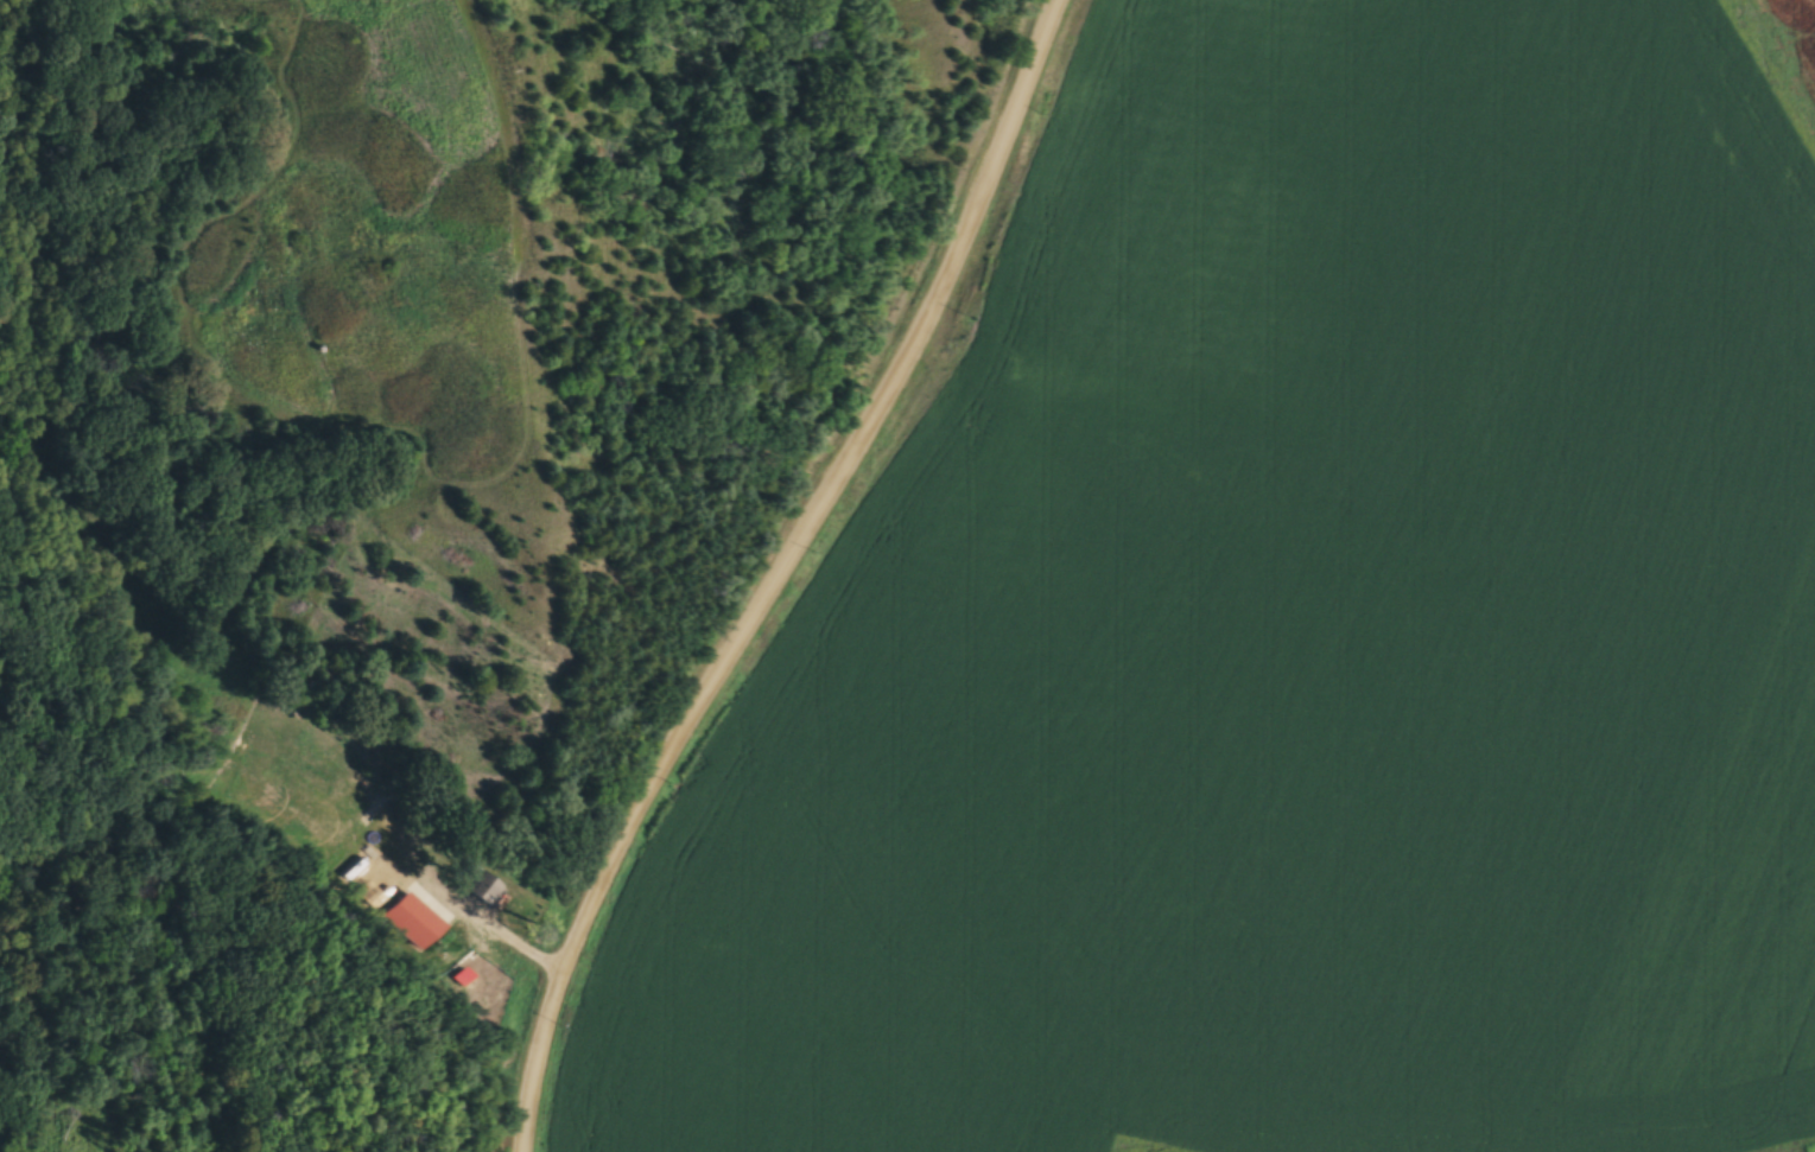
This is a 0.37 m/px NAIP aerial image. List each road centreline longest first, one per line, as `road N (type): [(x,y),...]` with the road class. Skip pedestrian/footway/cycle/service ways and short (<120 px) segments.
road 1 (tertiary): [(523,1151),(547,1006),(598,881),(683,724),(905,362),(953,262),(1057,0)]

